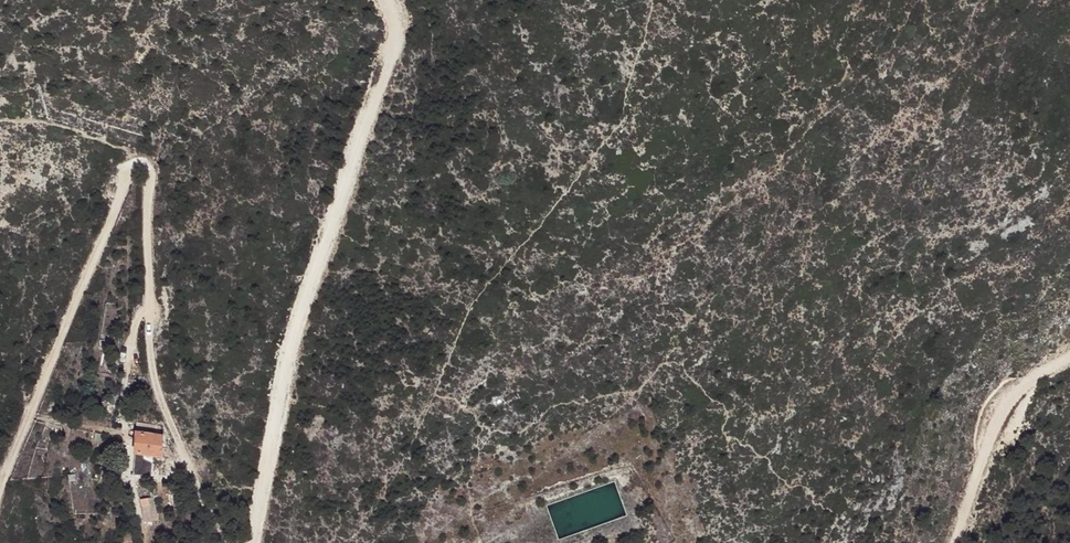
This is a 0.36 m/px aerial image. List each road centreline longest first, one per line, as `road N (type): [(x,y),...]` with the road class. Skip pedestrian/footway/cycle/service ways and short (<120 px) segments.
road 1 (track): [(224,542),(157,391),(145,168),(133,167),(0,497)]
road 2 (track): [(254,542),(288,353),(394,42),(385,0)]
road 3 (track): [(1069,357),(1011,394),(946,542)]

